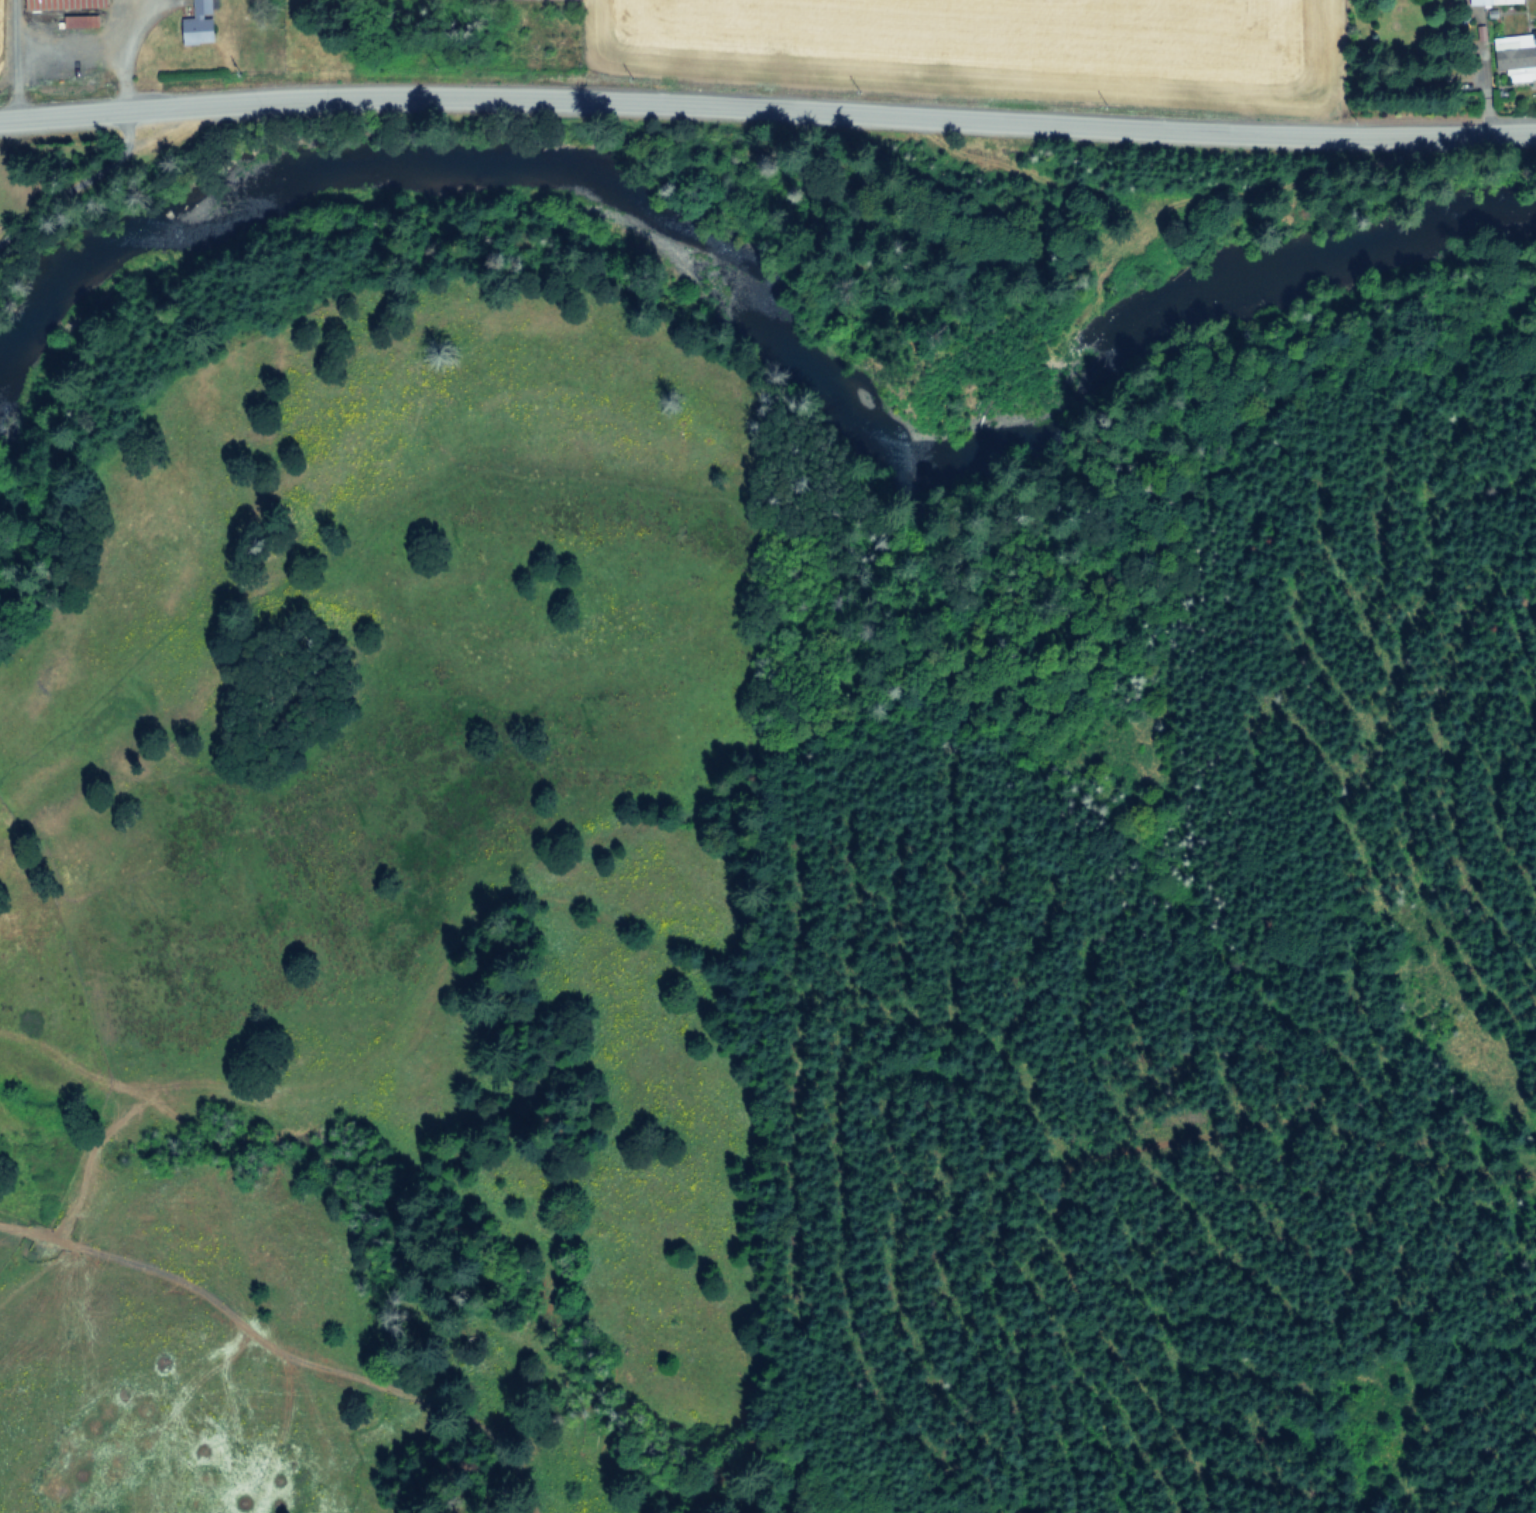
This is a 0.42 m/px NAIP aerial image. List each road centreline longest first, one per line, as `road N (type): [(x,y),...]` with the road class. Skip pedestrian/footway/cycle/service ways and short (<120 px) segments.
road 1 (secondary): [(0,119),(452,90),(1312,134),(1535,134)]

